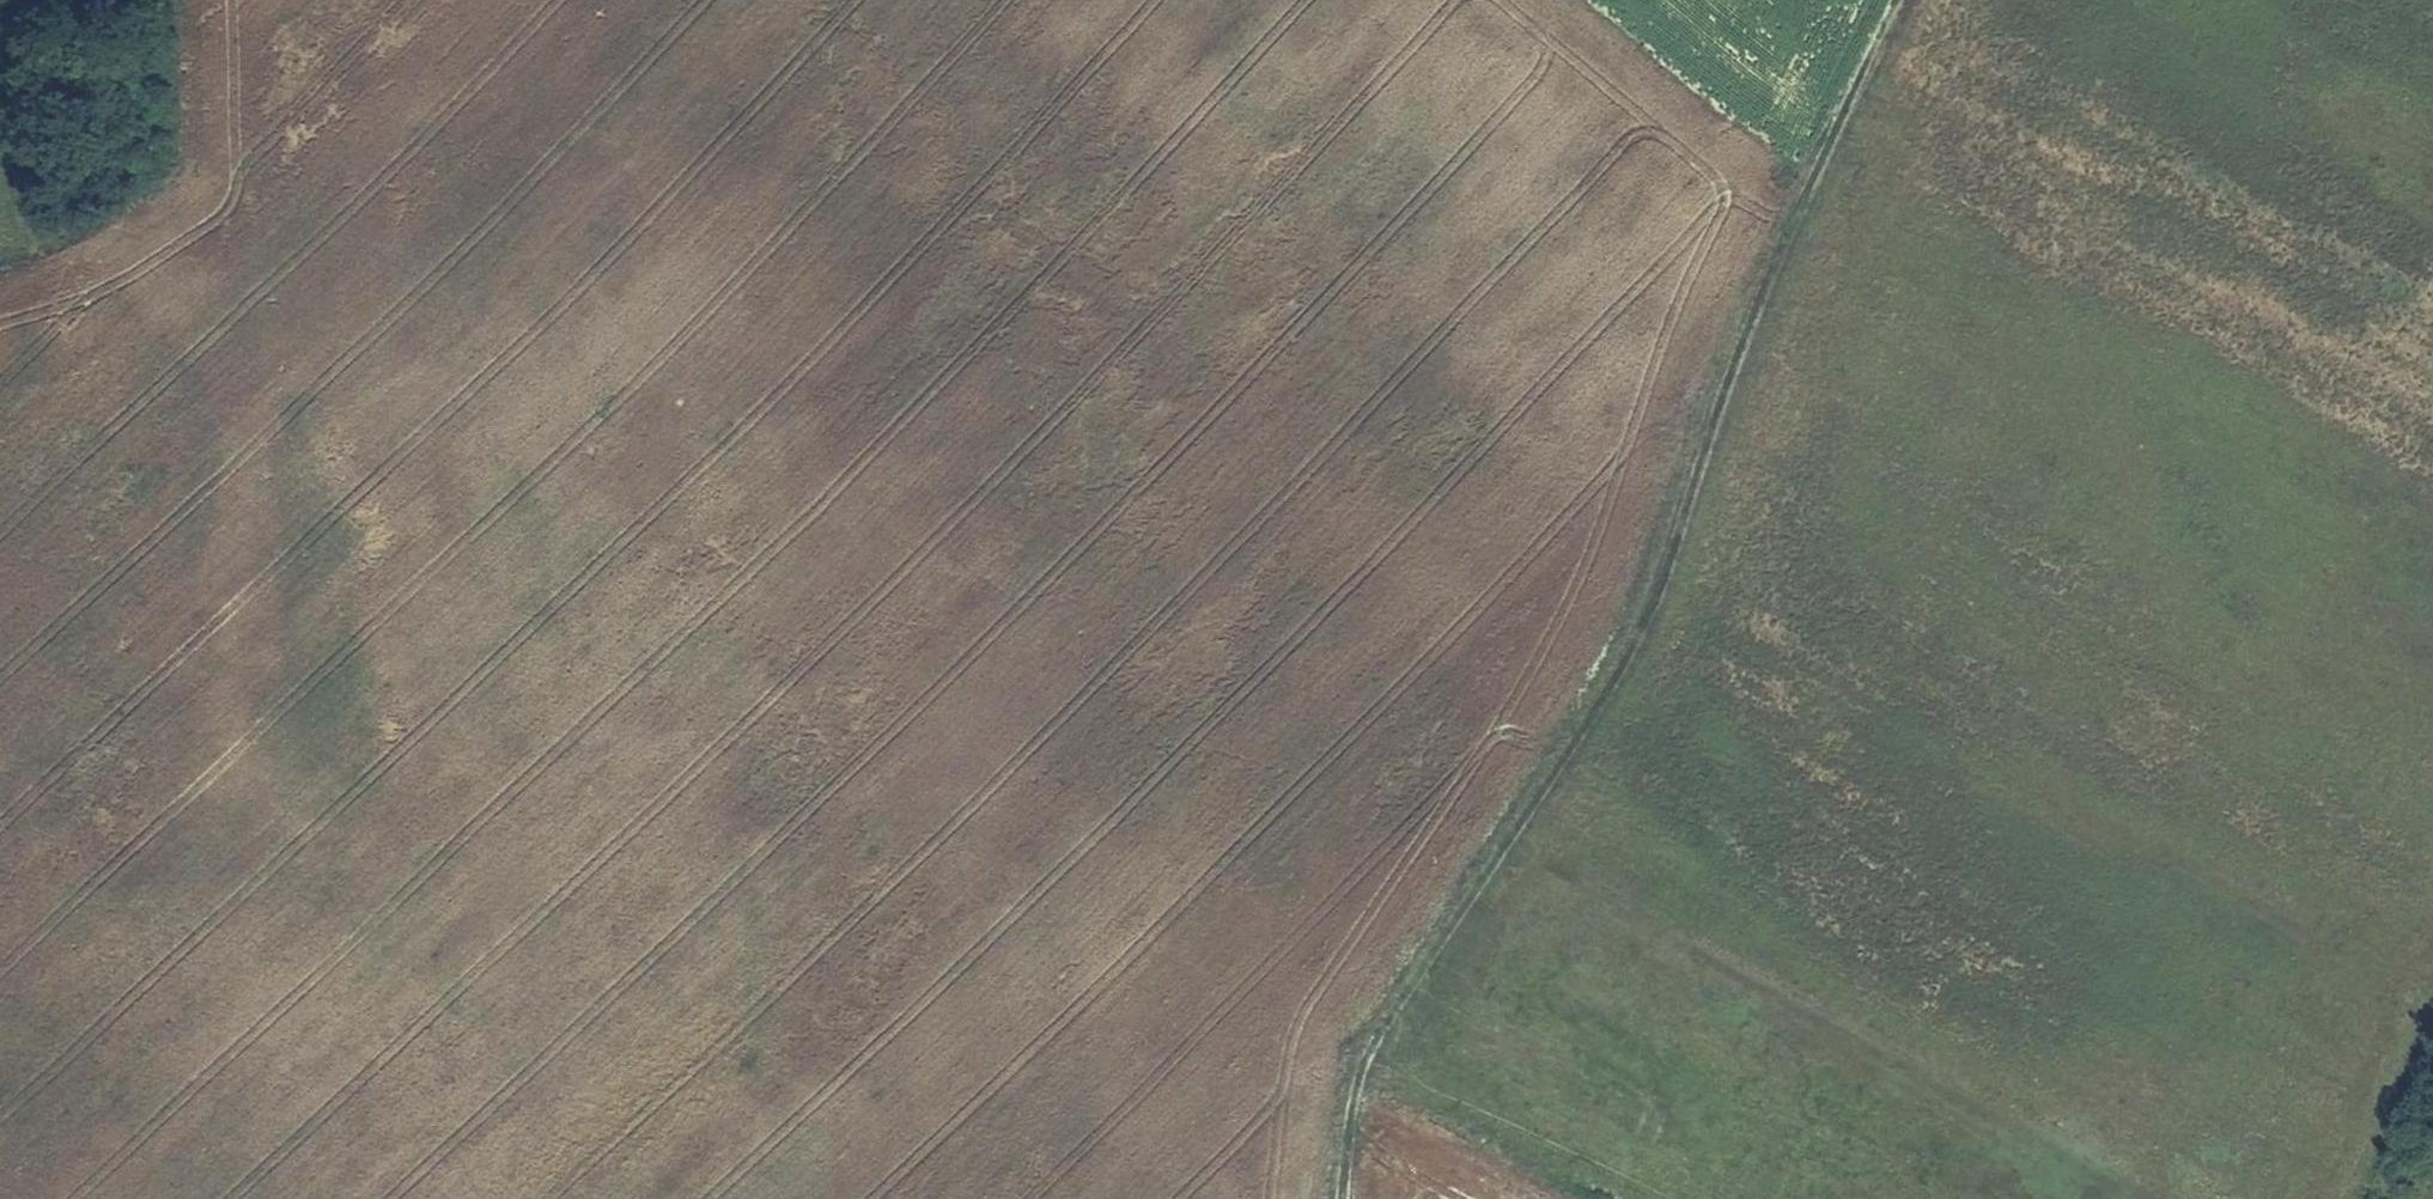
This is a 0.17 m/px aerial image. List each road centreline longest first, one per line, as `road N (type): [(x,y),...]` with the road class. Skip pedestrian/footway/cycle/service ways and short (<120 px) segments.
road 1 (track): [(1343,1198),(1359,1044),(1646,606),(1915,0)]

